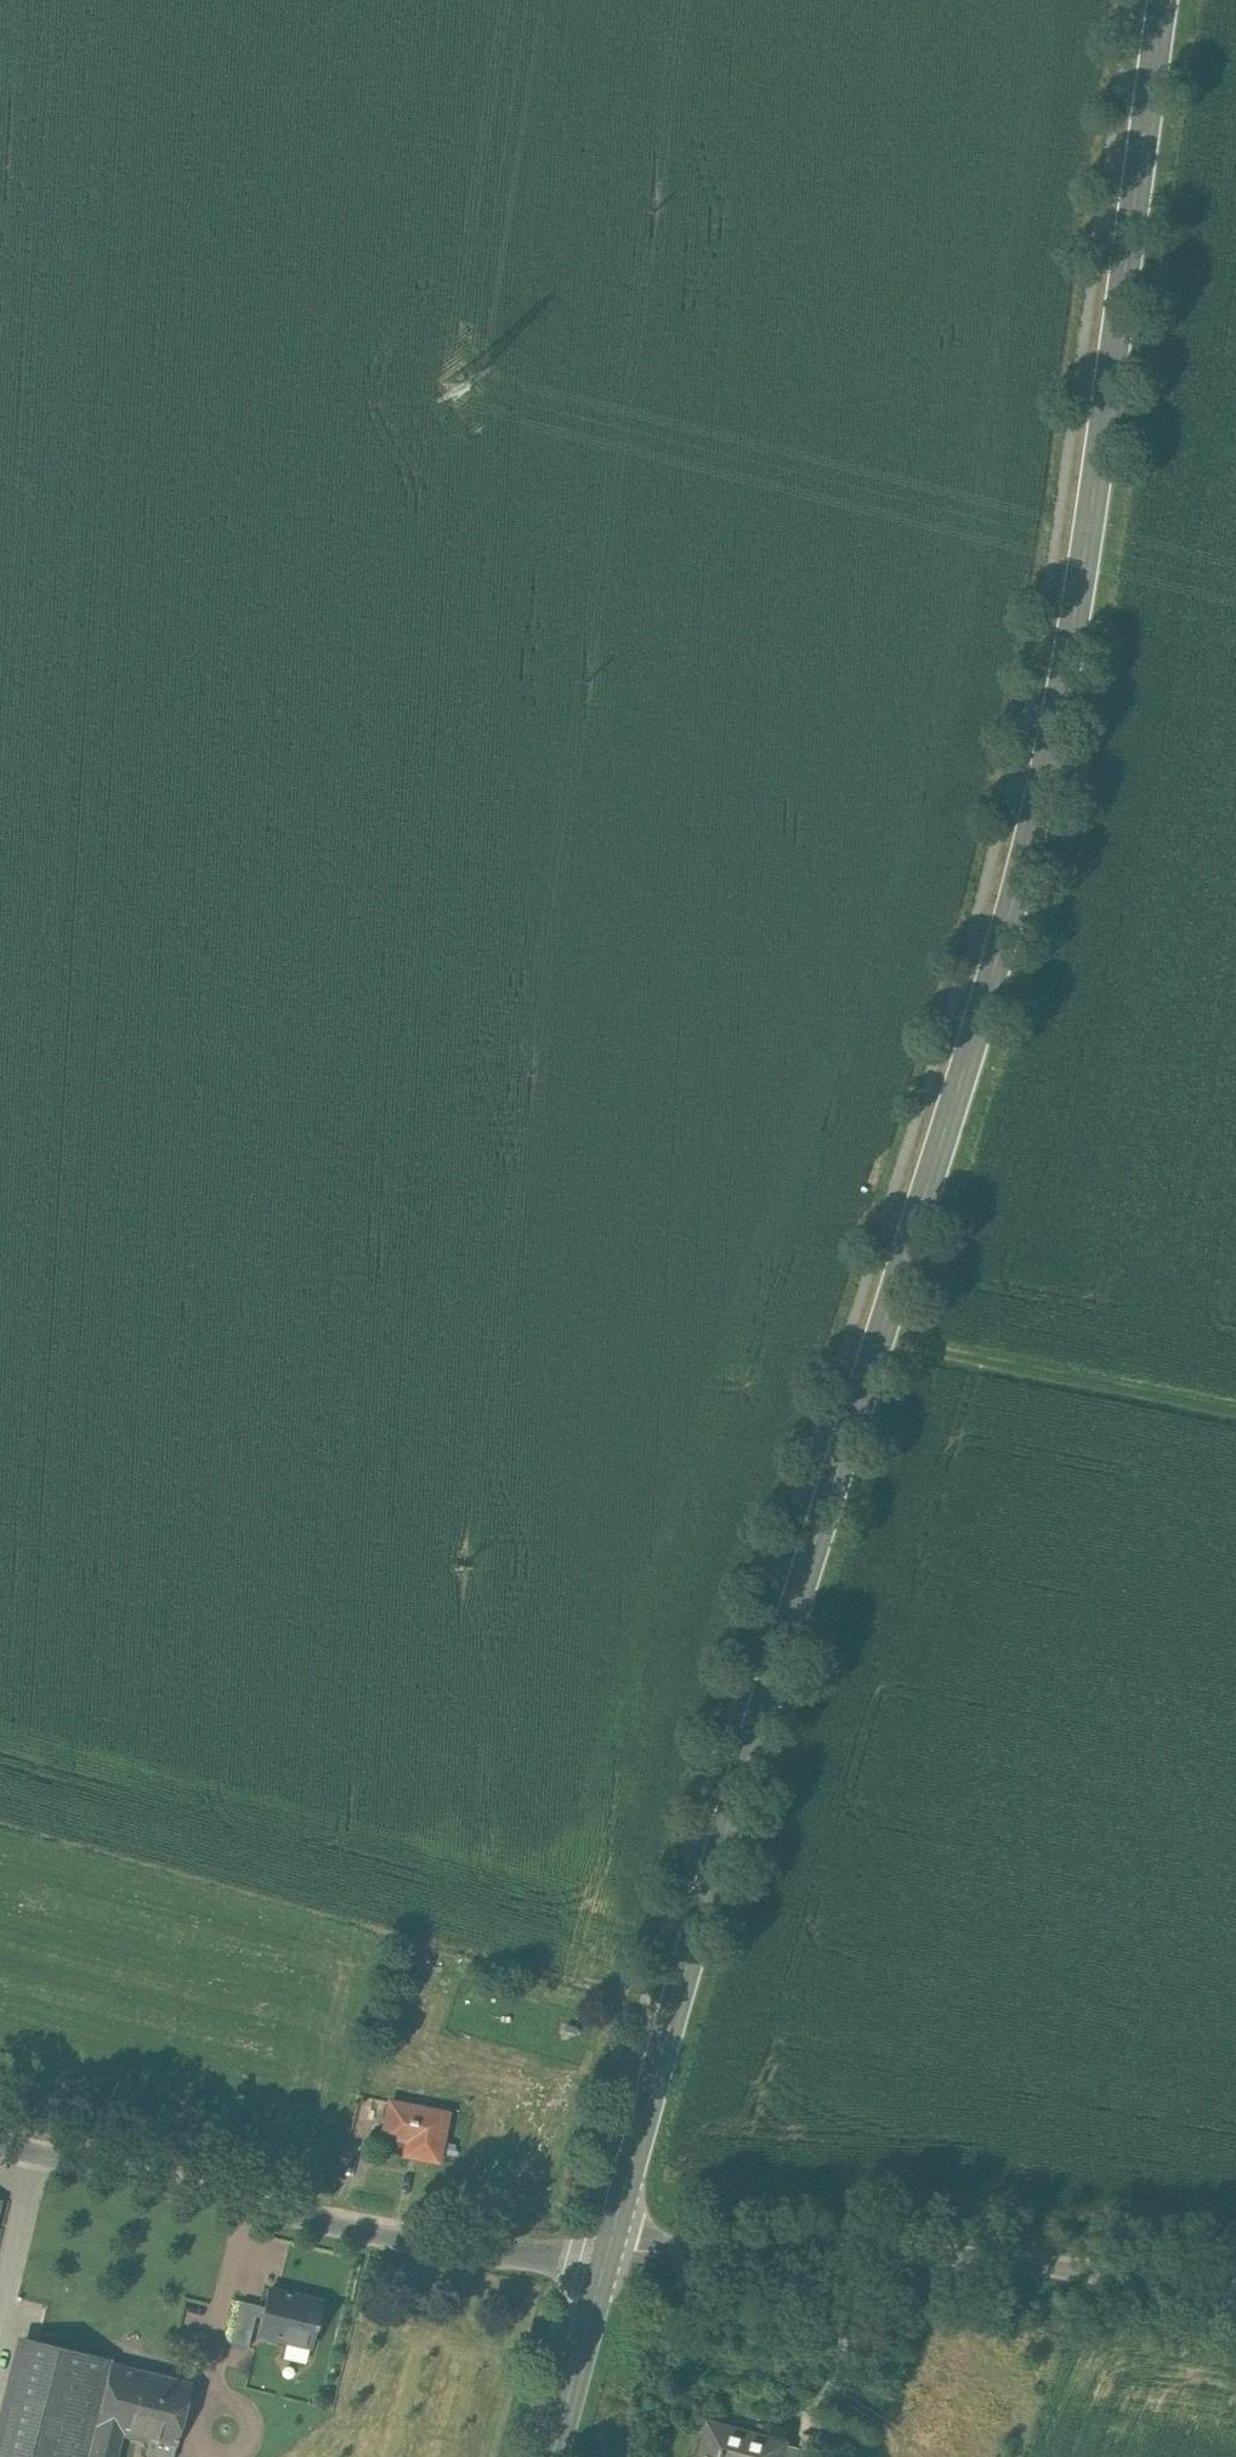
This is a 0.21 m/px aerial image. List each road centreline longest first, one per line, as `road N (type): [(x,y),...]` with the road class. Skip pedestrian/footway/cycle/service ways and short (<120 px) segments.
road 1 (tertiary): [(611,2255),(688,1956),(982,1011),(1056,725),(1163,0)]
road 2 (unclassified): [(1235,2296),(929,2260),(611,2255)]
road 3 (unclassified): [(611,2255),(419,2238),(0,2143)]
road 4 (track): [(882,1336),(1235,1406)]
road 5 (tertiary): [(555,2456),(611,2255)]

